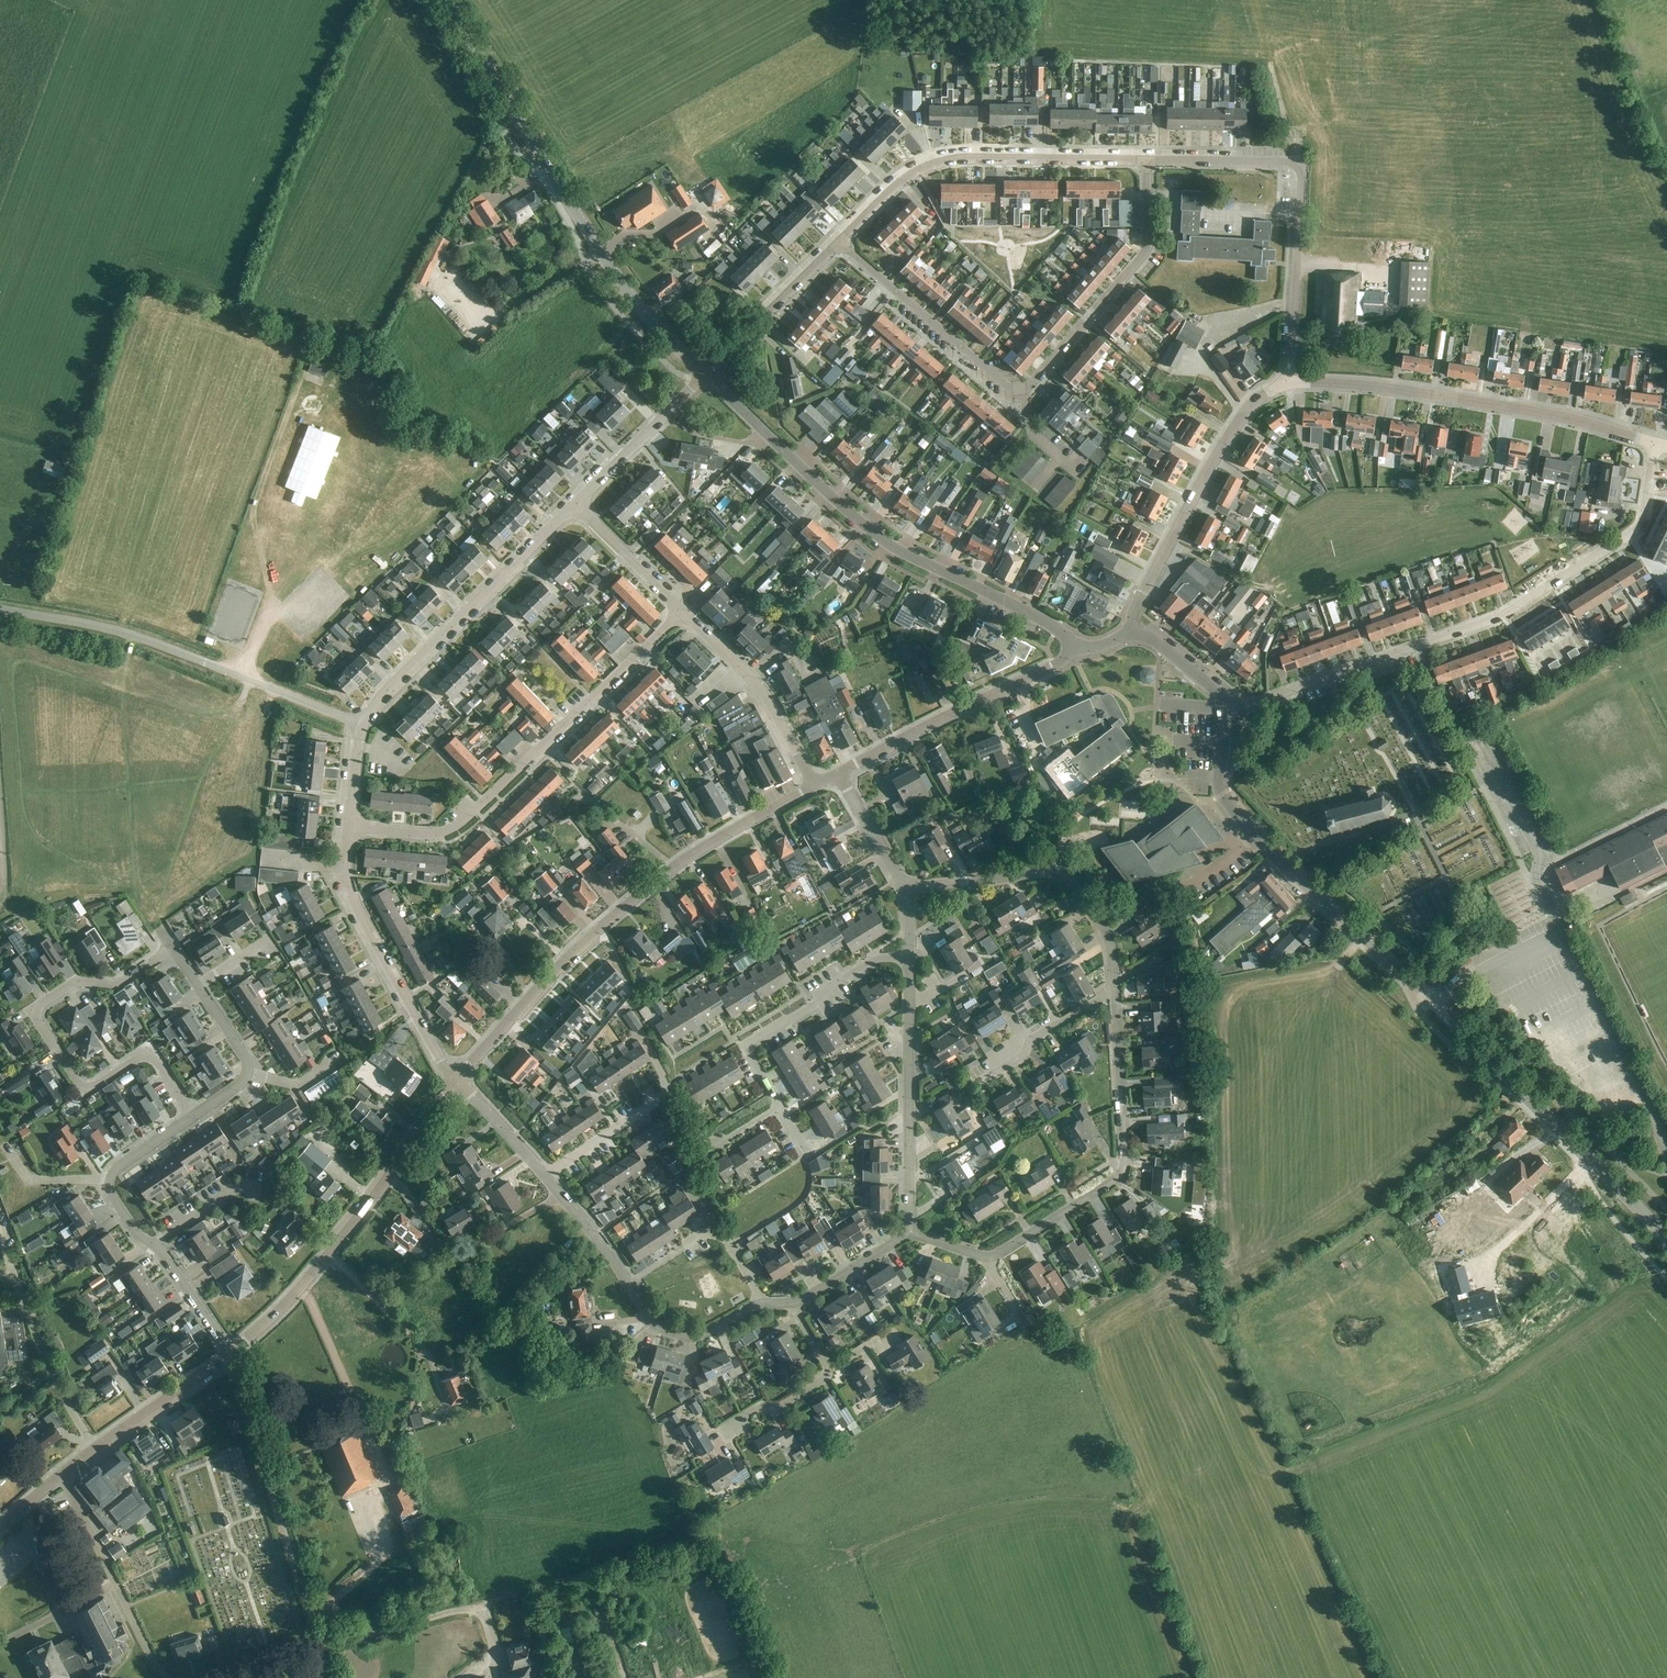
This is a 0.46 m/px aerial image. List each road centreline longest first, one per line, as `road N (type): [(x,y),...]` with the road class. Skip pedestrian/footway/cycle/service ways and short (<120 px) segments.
road 1 (residential): [(1654,444),(1638,528),(1504,614),(1248,707),(1224,708)]
road 2 (tertiary): [(457,1079),(562,963),(649,886),(815,785)]
road 3 (tertiary): [(1076,646),(1044,620),(883,539),(706,374)]
road 4 (tertiary): [(706,374),(626,290),(445,0)]
road 5 (residential): [(349,827),(424,834),(455,826),(683,612)]
road 6 (residential): [(193,1116),(149,1051),(85,1093),(31,1011),(79,980),(115,986),(172,948)]
road 7 (tertiary): [(1434,1002),(1229,805),(1220,784),(1224,708)]
road 8 (unclassified): [(0,609),(134,636),(362,726)]
road 9 (tertiary): [(1654,444),(1473,401),(1289,383)]
road 10 (tertiary): [(231,1352),(339,1241),(457,1079)]
road 11 (residential): [(1146,161),(1303,160),(1292,356)]
road 12 (residential): [(988,1257),(1123,1172),(1116,991)]
road 13 (residential): [(839,243),(899,181),(940,160),(1146,161)]
road 14 (tertiary): [(1666,1240),(1434,1002)]
road 15 (unclassified): [(362,726),(382,694),(575,504)]
road 16 (unclassified): [(317,1648),(231,1352)]
road 17 (residential): [(1116,991),(1105,929),(1062,872),(904,888)]
road 18 (residential): [(1020,396),(1144,252),(1146,161)]
road 19 (unclassified): [(457,1079),(355,901),(346,868),(349,827)]
road 20 (residential): [(765,1303),(695,1337),(658,1326),(562,1195)]
road 21 (tertiary): [(1132,634),(1133,610),(1209,467),(1266,394)]
road 22 (residential): [(910,1231),(909,957)]
road 23 (tertiary): [(838,773),(1056,665),(1076,646)]
road 24 (residential): [(781,1106),(745,1047),(878,958),(909,957)]
road 25 (residential): [(839,243),(1020,396)]
road 26 (unclassified): [(168,1677),(61,1474)]
road 27 (residential): [(815,785),(761,690),(683,612)]
road 28 (residential): [(706,374),(839,243)]
road 29 (unclassified): [(17,1282),(52,1377),(94,1449)]
road 30 (residential): [(575,504),(706,374)]
road 31 (residential): [(975,1085),(1116,991)]
road 32 (tertiary): [(94,1449),(231,1352)]
road 33 (unclassified): [(317,1648),(474,1610)]
road 34 (residential): [(683,612),(575,504)]
road 35 (residential): [(545,1176),(667,1093)]
road 36 (unclassified): [(1434,1002),(1462,979),(1562,931)]
road 37 (residential): [(791,1303),(910,1231)]
road 38 (residential): [(231,1352),(152,1244)]
road 39 (residential): [(904,888),(838,773)]
road 40 (residential): [(545,1176),(457,1079)]
road 41 (residential): [(719,1431),(760,1406),(780,1406),(830,1368)]
road 42 (residential): [(152,1244),(241,1186),(262,1190)]
road 43 (residential): [(110,1180),(28,1180),(5,1145)]
road 44 (tertiary): [(1132,634),(1159,643),(1216,690),(1224,708)]

